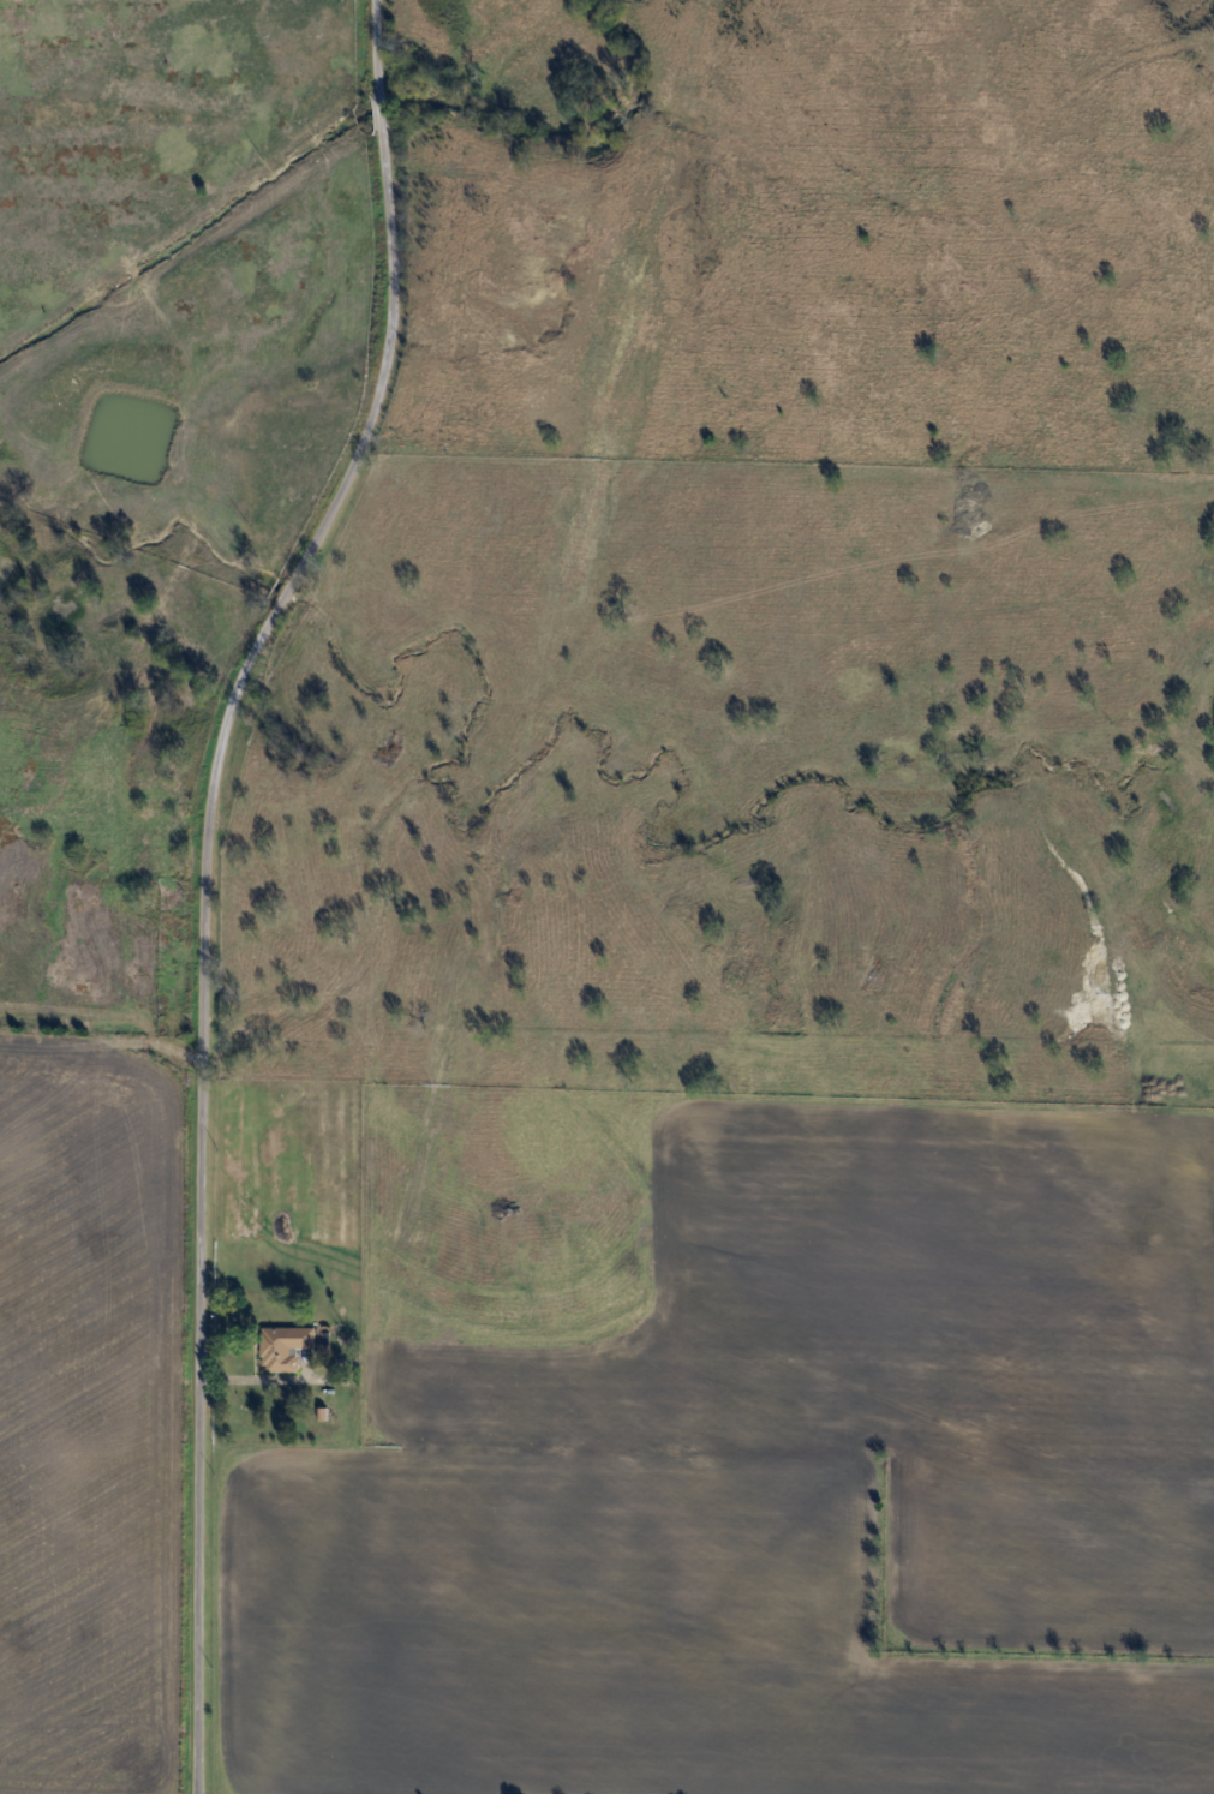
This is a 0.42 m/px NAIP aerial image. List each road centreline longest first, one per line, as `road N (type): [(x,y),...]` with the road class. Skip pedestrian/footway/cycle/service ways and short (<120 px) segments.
road 1 (residential): [(194,1793),(204,861),(231,705),(357,466),(382,397),(393,277),(375,0)]

